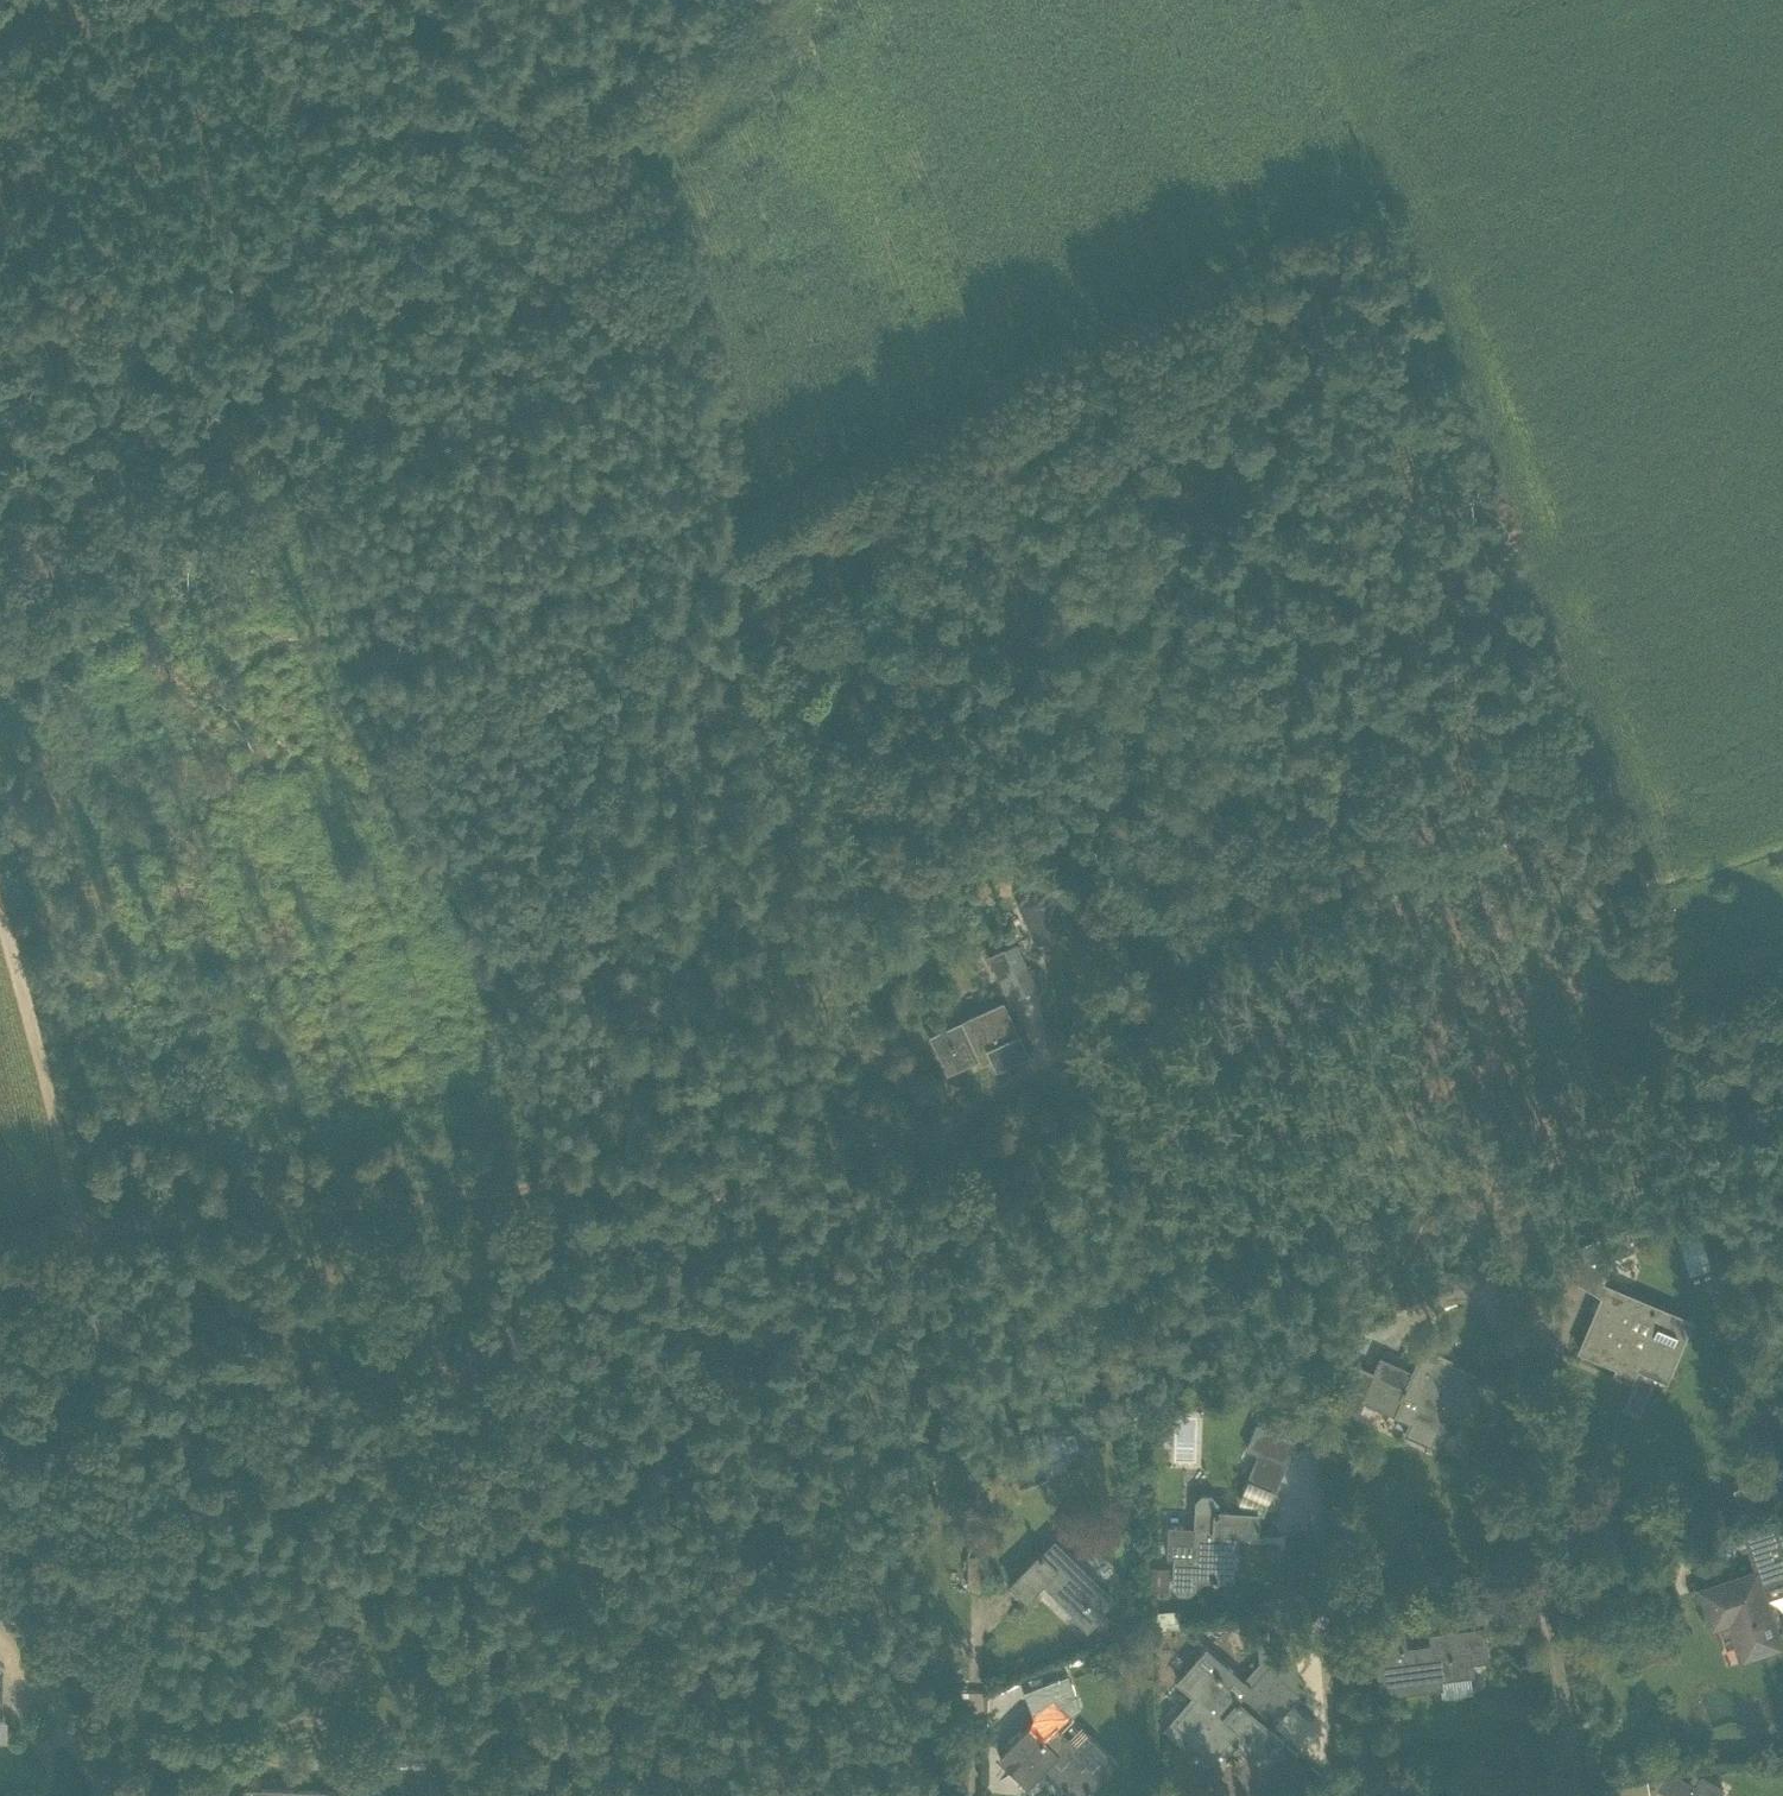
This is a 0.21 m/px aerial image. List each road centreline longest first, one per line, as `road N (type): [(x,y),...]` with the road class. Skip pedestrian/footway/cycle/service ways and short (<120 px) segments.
road 1 (track): [(146,1795),(121,1481),(94,1375),(79,1232),(0,914)]
road 2 (residential): [(1585,1795),(1490,1289)]
road 3 (residential): [(1333,1795),(1315,1478)]
road 4 (residential): [(974,1795),(976,1615)]

